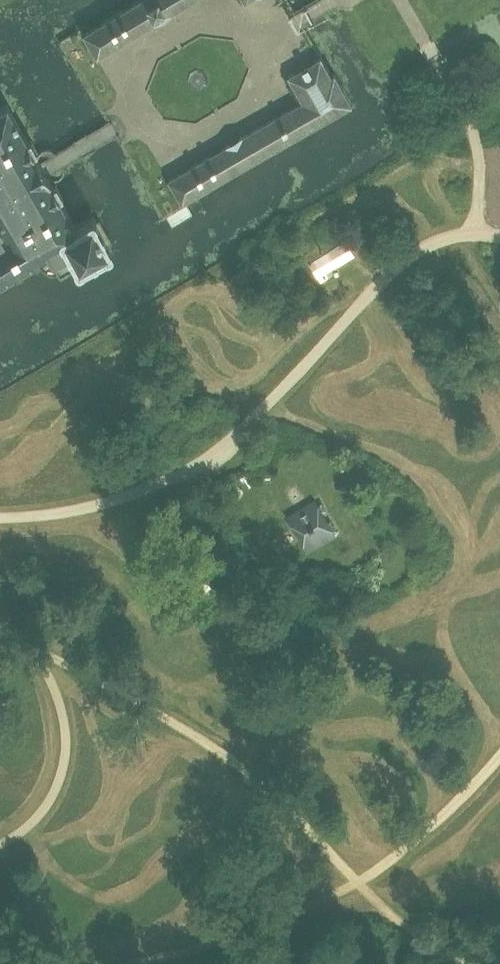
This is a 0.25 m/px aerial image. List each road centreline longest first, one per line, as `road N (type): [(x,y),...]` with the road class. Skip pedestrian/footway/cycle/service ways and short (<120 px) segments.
road 1 (track): [(479,236),(482,167),(472,120),(442,69)]

